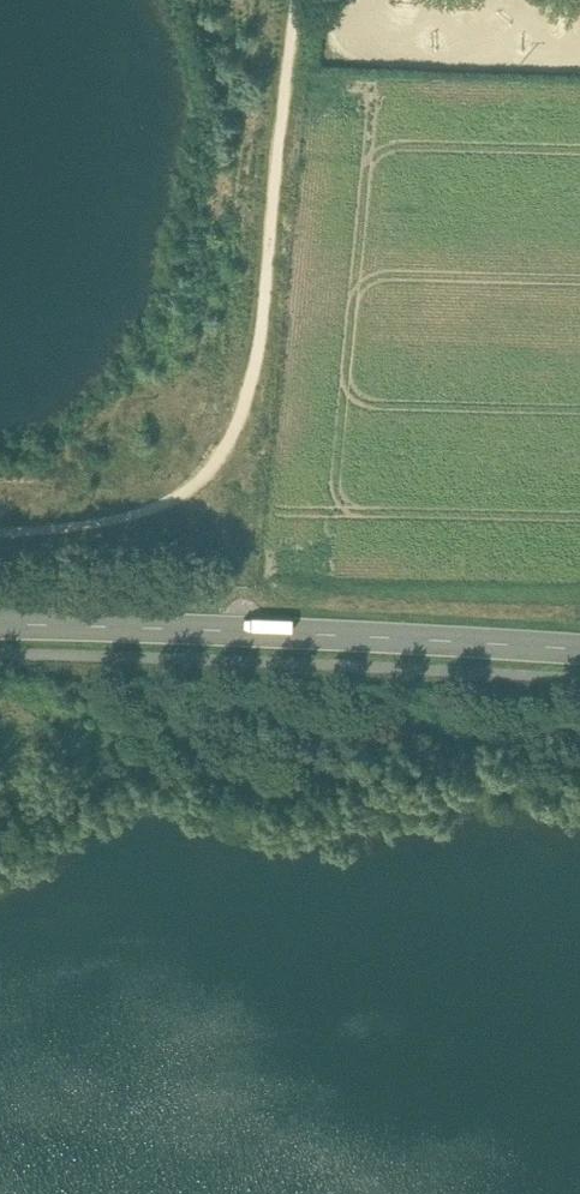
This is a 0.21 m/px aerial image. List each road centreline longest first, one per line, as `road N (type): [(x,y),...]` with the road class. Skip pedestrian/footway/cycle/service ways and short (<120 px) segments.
road 1 (tertiary): [(0,624),(579,650)]

